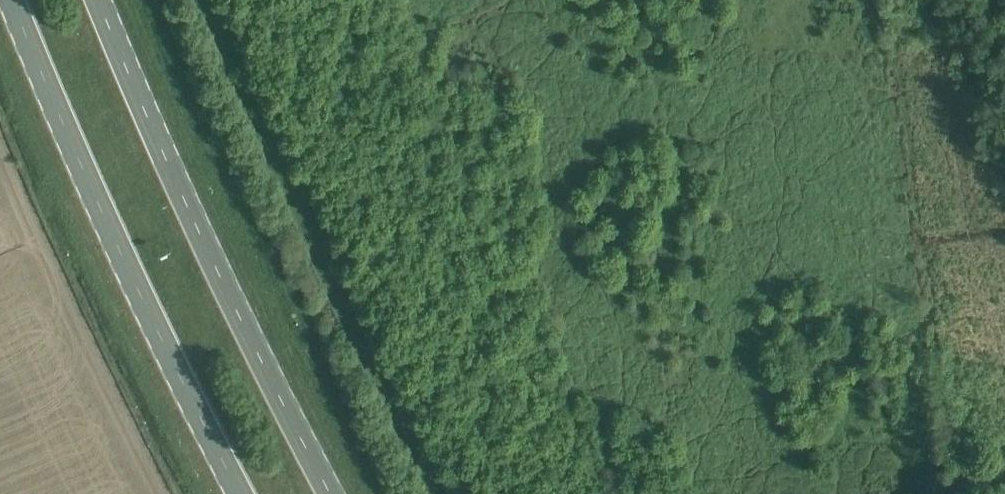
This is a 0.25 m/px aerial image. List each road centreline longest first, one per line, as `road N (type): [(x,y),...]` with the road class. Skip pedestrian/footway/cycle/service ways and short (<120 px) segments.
road 1 (primary): [(335,493),(167,158),(104,0)]
road 2 (primary): [(7,0),(76,170),(233,493)]

